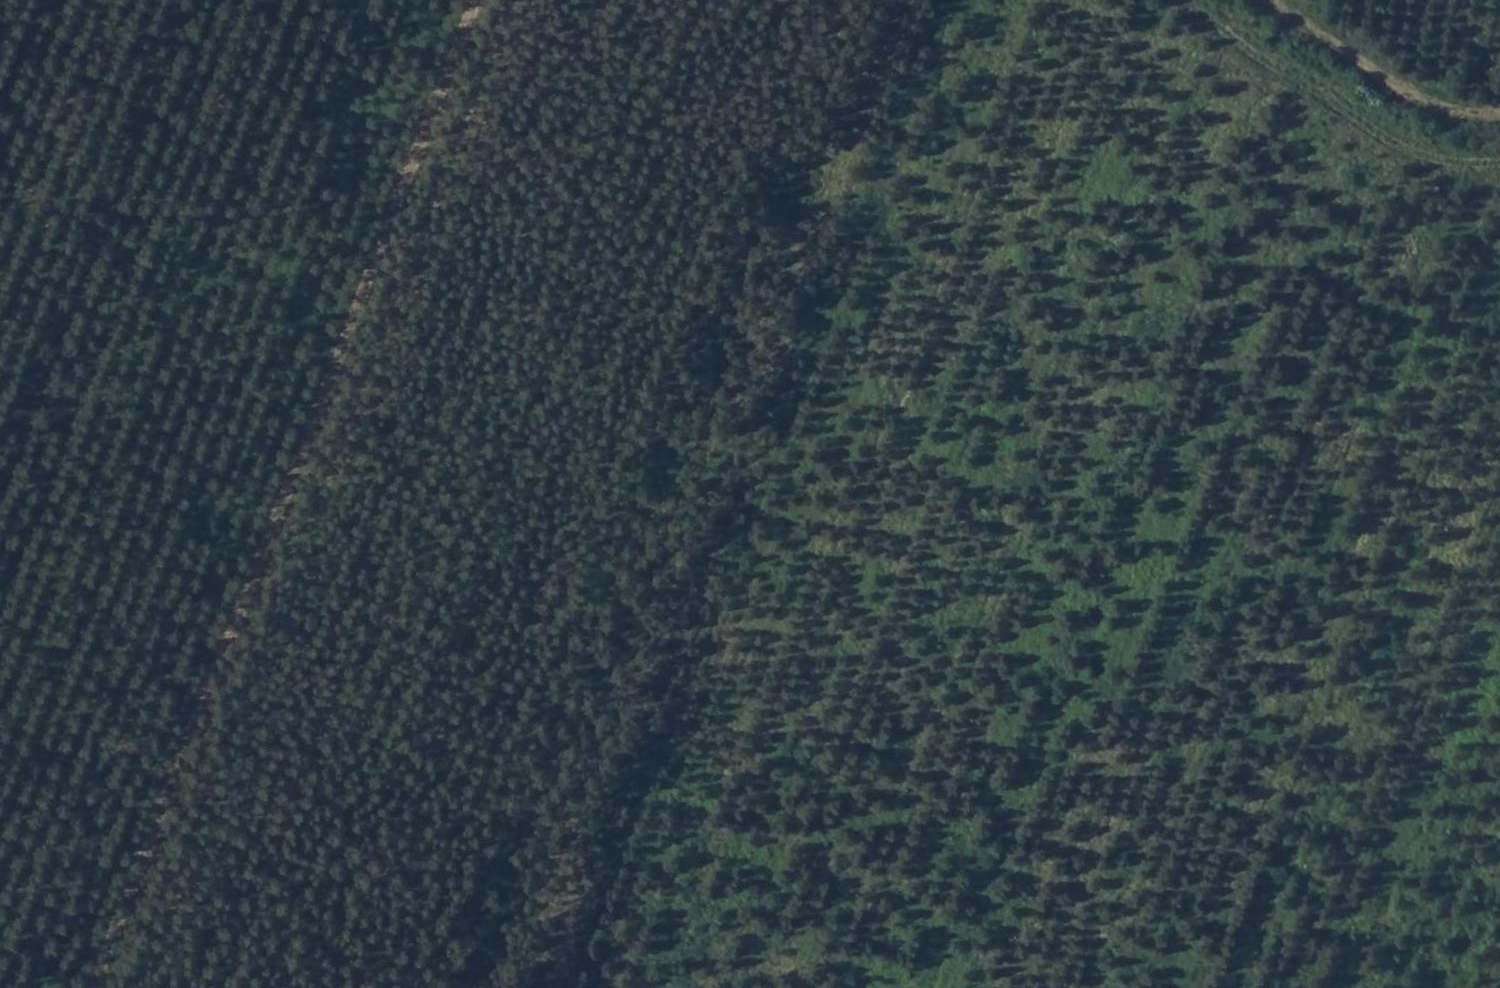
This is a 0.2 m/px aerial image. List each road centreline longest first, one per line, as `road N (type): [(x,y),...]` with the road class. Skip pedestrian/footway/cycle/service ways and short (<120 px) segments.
road 1 (track): [(1277,0),(1449,112),(1499,102)]

